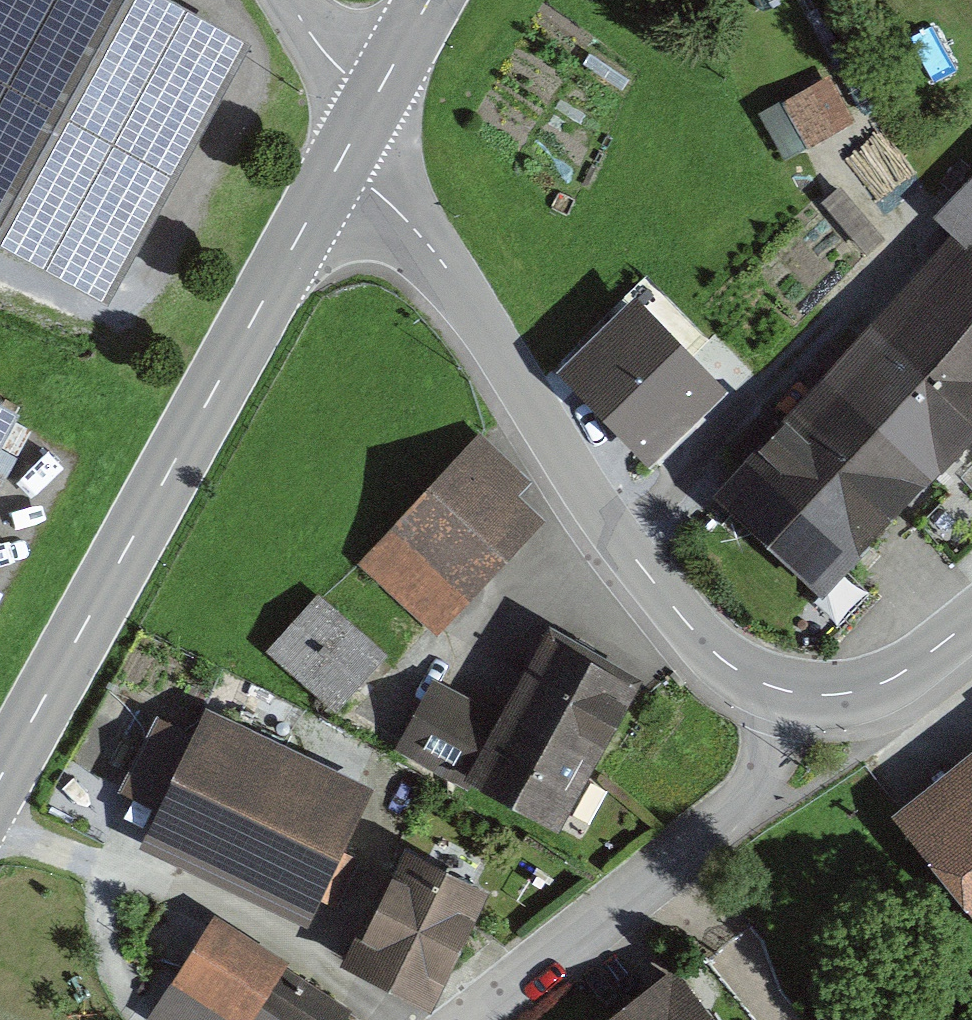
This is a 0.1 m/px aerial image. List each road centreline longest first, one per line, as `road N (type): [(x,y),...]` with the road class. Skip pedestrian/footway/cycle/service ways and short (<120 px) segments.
road 1 (residential): [(336,169),(393,205),(423,237),(622,543),(703,644),(742,672),(793,693)]
road 2 (secondary): [(336,169),(0,776)]
road 3 (residential): [(793,693),(775,765),(743,806),(470,1019)]
road 4 (residential): [(793,693),(840,695),(882,682),(971,620)]
road 5 (unclassified): [(378,94),(331,61),(287,0)]

